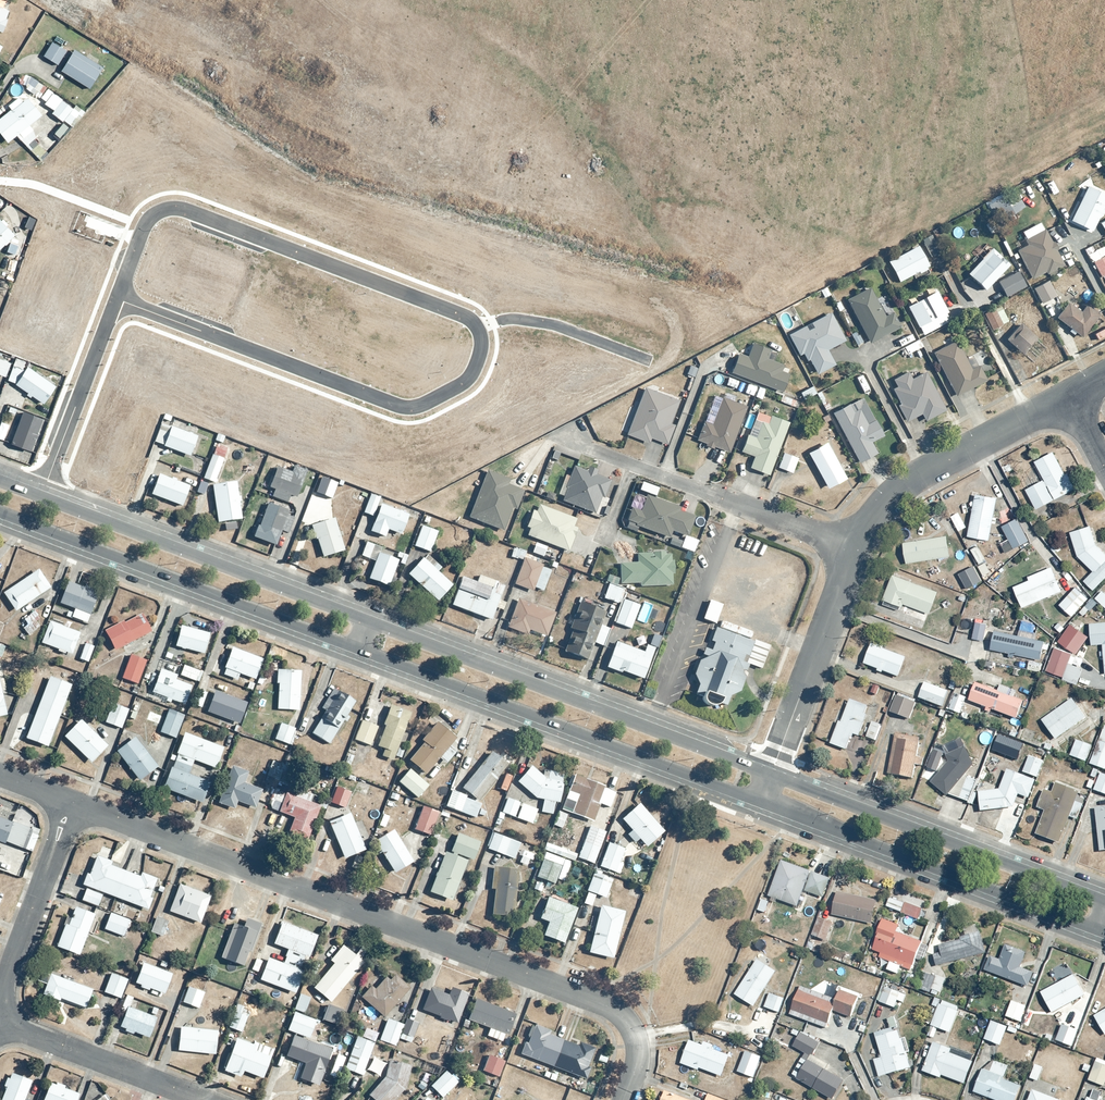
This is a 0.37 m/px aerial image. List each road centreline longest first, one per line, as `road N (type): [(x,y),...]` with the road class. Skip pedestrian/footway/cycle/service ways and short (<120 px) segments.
road 1 (residential): [(116,299),(146,224),(163,210),(185,209),(466,318),(480,352),(461,385),(424,405),(397,407),(123,301)]
road 2 (residential): [(72,806),(594,998),(634,1037),(638,1058),(624,1099)]
road 3 (secondary): [(366,620),(770,776)]
road 4 (secondary): [(760,802),(357,649)]
road 5 (secondary): [(357,649),(0,512)]
road 6 (secondary): [(770,776),(1098,897)]
road 7 (secondary): [(1086,926),(760,802)]
road 8 (secondary): [(40,496),(366,620)]
road 9 (residential): [(574,441),(857,546)]
road 10 (residential): [(857,546),(869,520),(908,480),(1068,397)]
road 11 (residential): [(770,776),(857,546)]
road 12 (residential): [(206,1099),(0,1023)]
road 13 (residential): [(40,496),(116,299)]
road 14 (residential): [(0,993),(72,806)]

